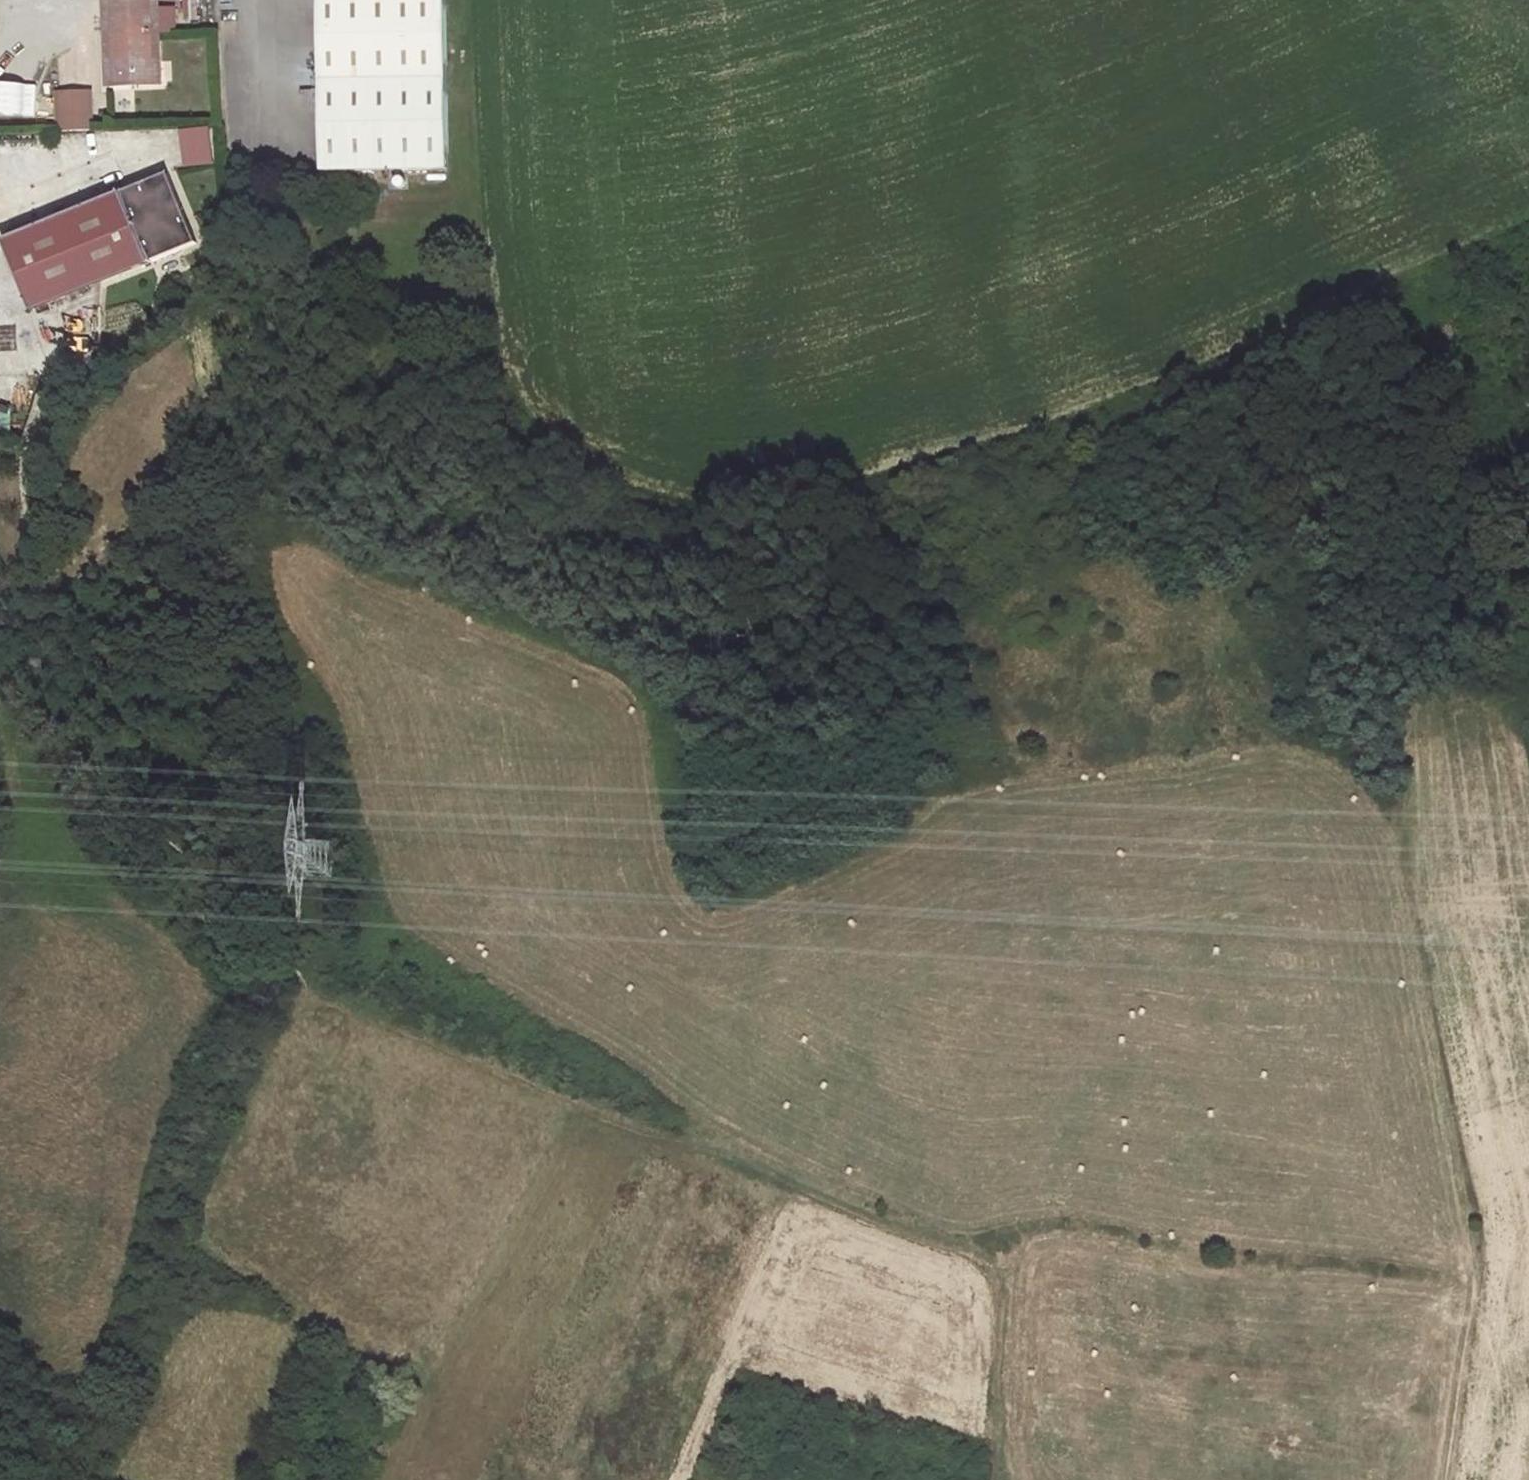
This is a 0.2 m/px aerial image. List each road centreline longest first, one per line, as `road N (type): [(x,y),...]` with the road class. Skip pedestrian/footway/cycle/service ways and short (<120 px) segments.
road 1 (track): [(1001,1479),(1003,1270),(983,1254),(772,1178)]
road 2 (track): [(1468,1234),(1479,1274),(1444,1479)]

